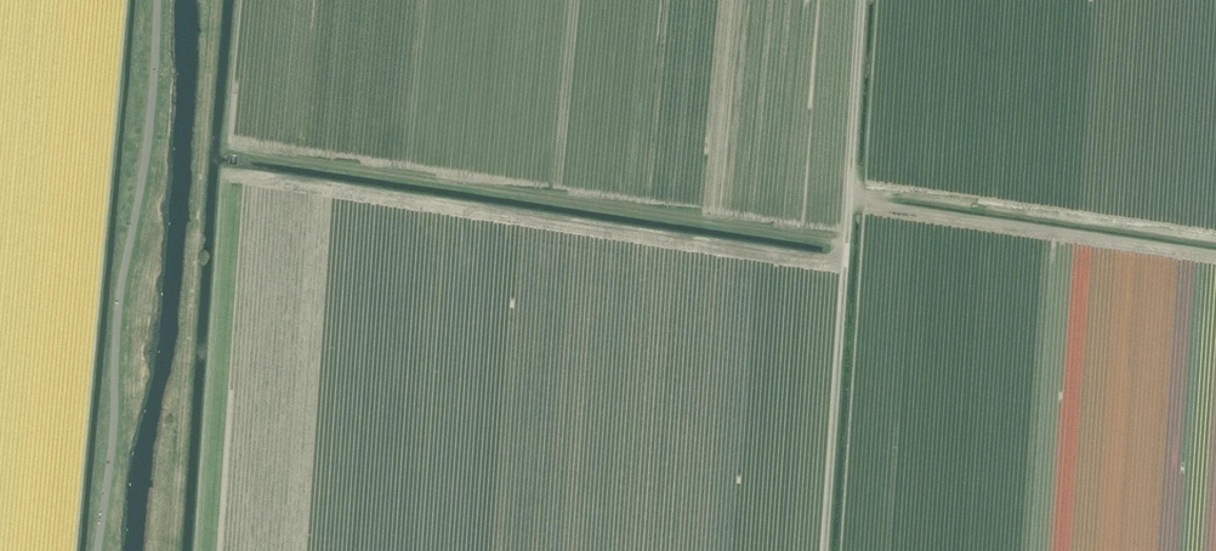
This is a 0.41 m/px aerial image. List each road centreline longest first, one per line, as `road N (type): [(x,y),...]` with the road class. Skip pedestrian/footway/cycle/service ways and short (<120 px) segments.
road 1 (track): [(172,550),(218,0)]
road 2 (track): [(862,0),(825,550)]

